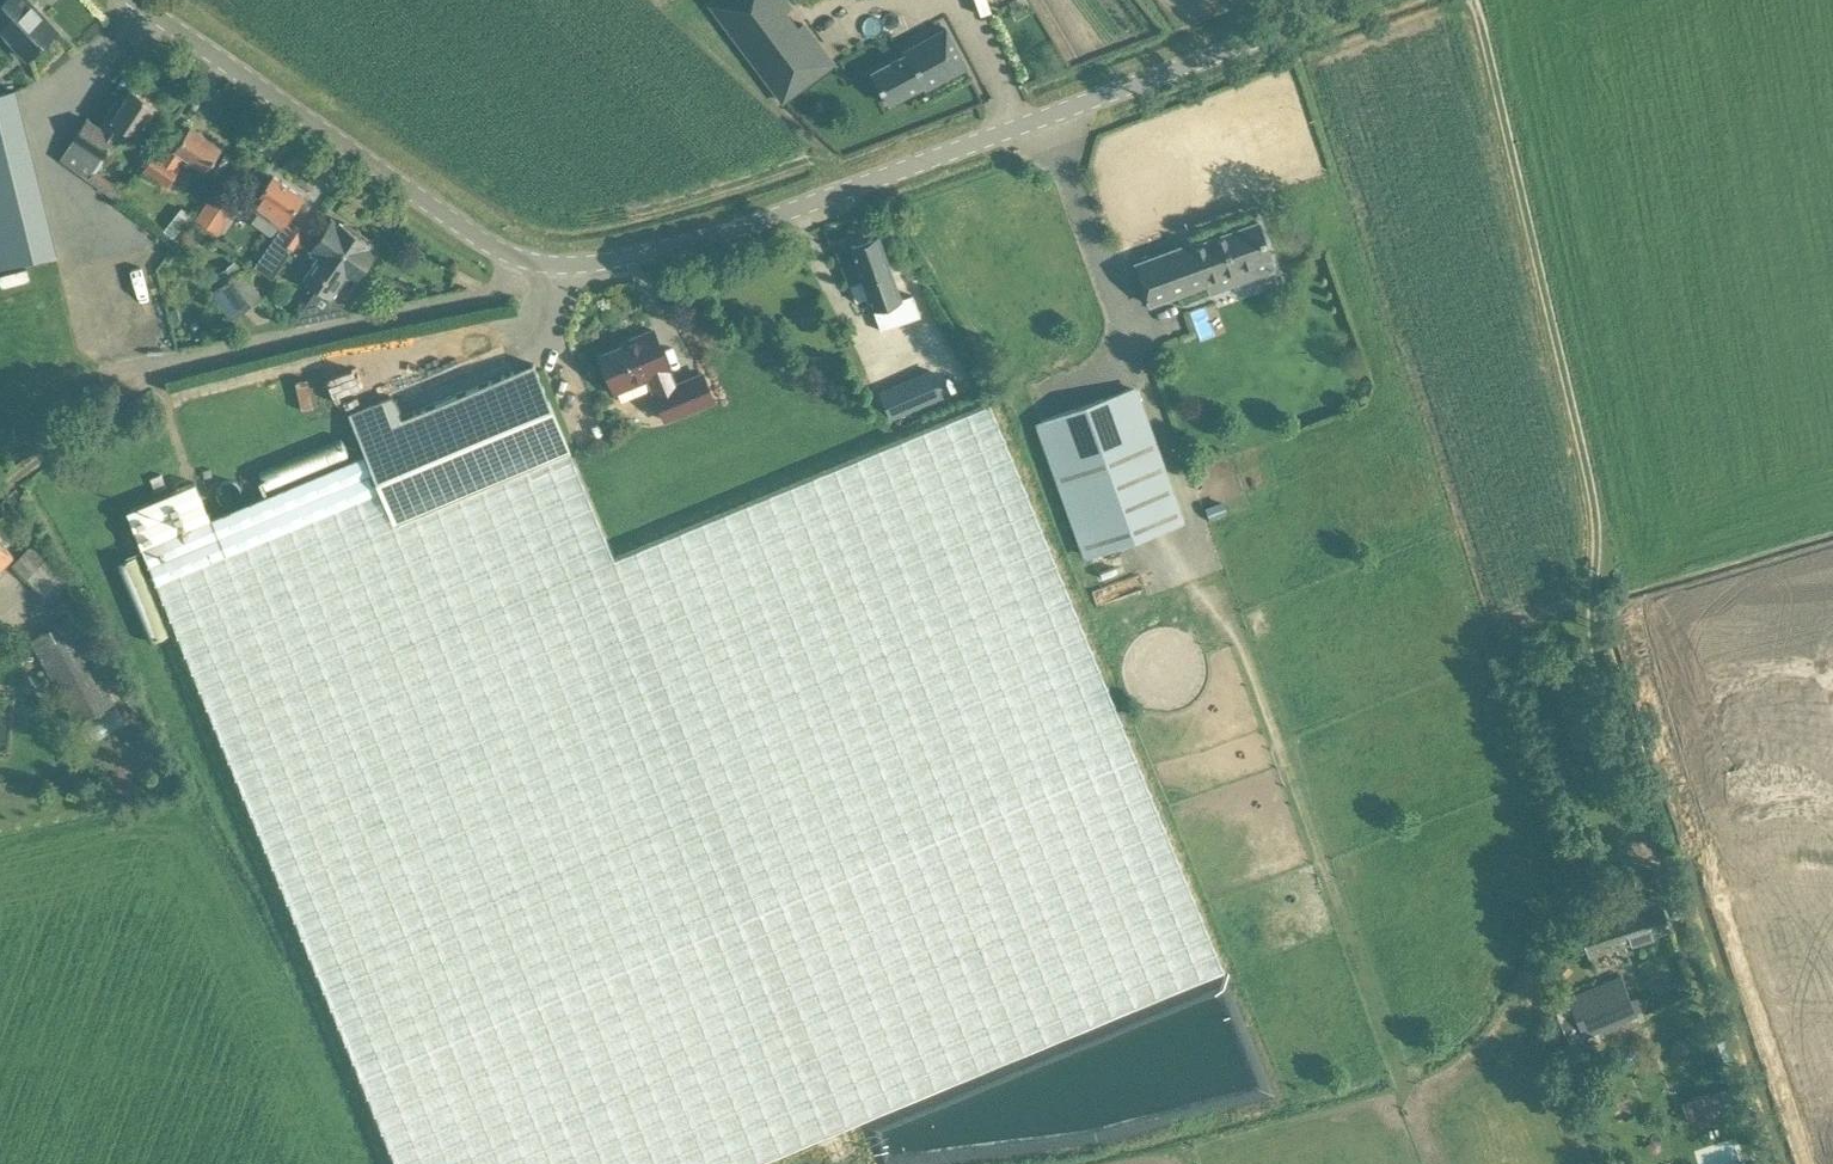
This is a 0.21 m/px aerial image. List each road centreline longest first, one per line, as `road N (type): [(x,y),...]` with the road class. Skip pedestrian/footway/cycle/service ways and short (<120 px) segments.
road 1 (unclassified): [(1677,921),(1619,729),(1588,452),(1473,0)]
road 2 (unclassified): [(523,261),(596,267),(676,247),(1372,0)]
road 3 (unclassified): [(34,469),(161,375),(201,359),(450,308),(486,293),(523,261)]
road 4 (unclassified): [(137,0),(484,245),(523,261)]

